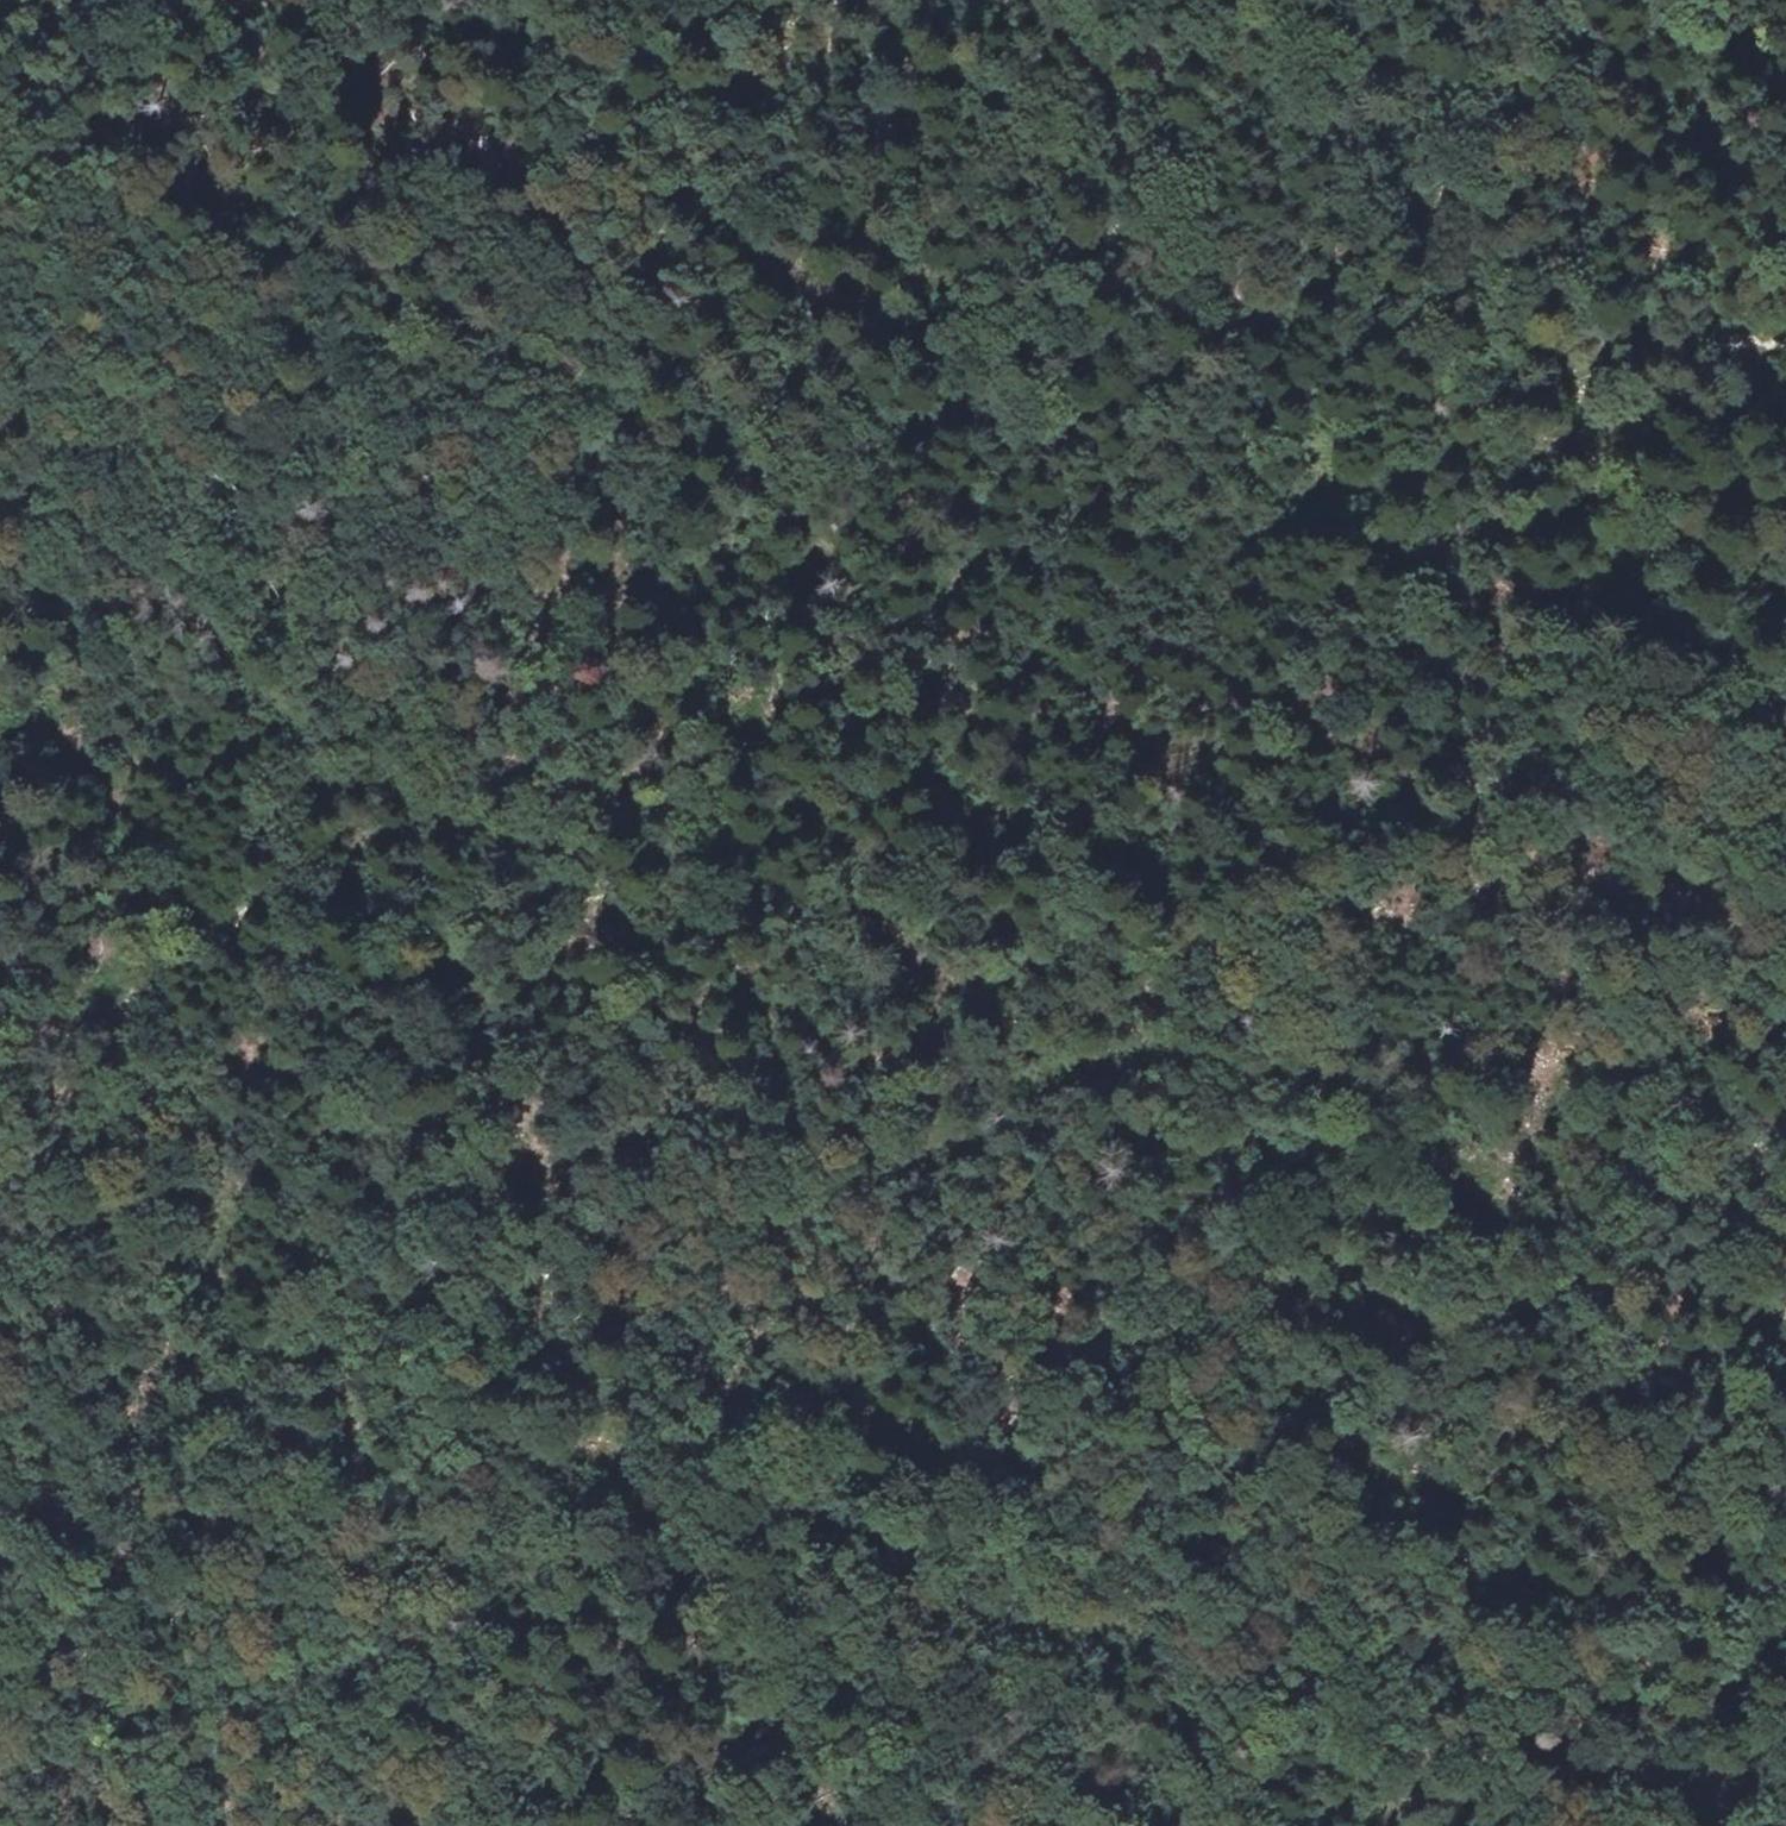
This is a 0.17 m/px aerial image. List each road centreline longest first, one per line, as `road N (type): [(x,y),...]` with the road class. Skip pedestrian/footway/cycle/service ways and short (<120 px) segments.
road 1 (track): [(1536,1207),(1366,1091),(1143,1041),(917,1044),(860,999),(708,823)]
road 2 (track): [(1461,1825),(1456,1468),(1536,1207),(1743,1258),(1785,1310)]

